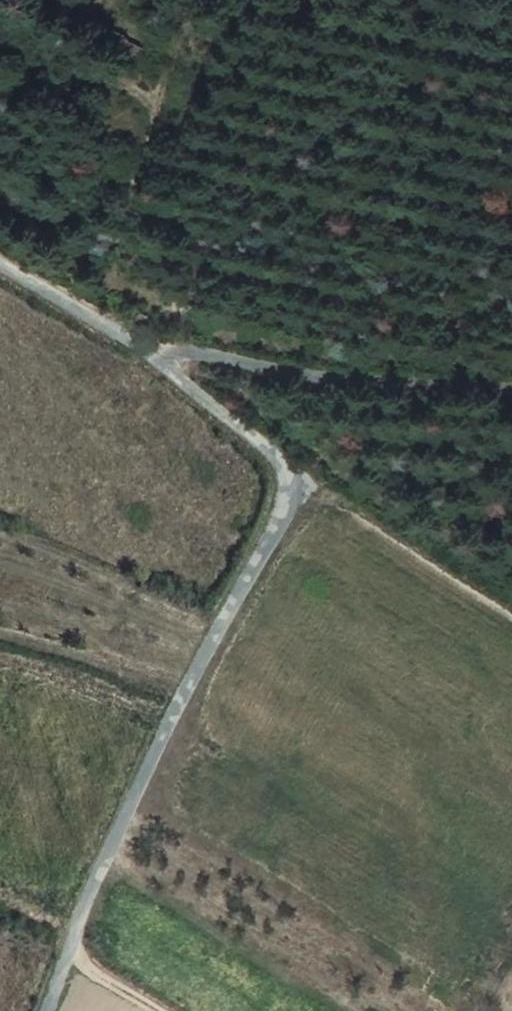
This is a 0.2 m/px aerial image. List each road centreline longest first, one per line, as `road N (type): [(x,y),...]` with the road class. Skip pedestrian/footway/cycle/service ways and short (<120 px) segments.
road 1 (unclassified): [(142,349),(279,461),(281,498),(62,949),(41,1010)]
road 2 (unclassified): [(142,349),(410,387),(511,389)]
road 3 (unclassified): [(0,264),(142,349)]
road 4 (track): [(68,935),(83,961),(160,1010)]

